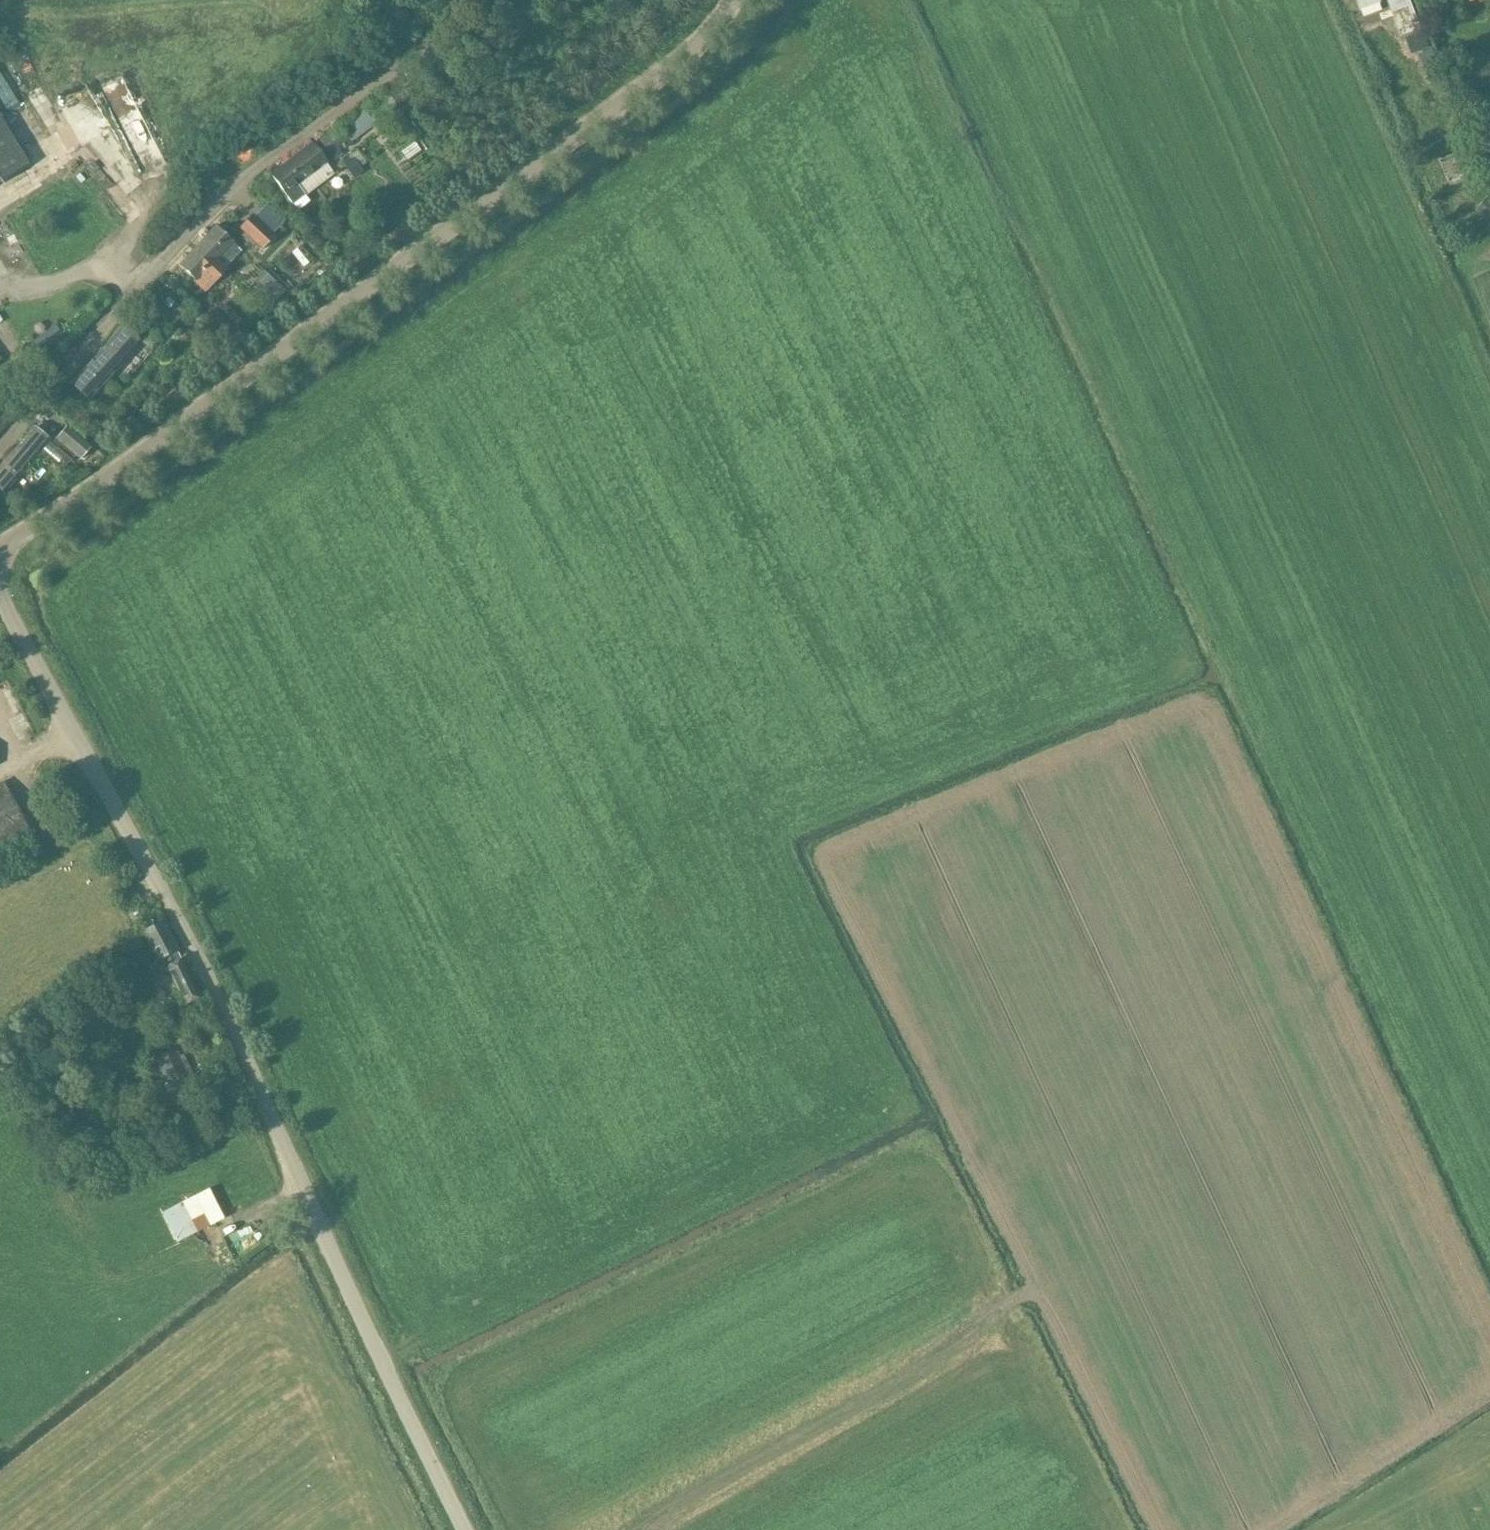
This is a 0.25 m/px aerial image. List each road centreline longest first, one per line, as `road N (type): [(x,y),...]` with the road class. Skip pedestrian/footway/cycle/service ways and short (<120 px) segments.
road 1 (unclassified): [(466,1529),(226,1012),(0,596)]
road 2 (unclassified): [(0,553),(642,84),(727,15),(733,0)]
road 3 (unclassified): [(0,453),(231,194),(481,0)]

